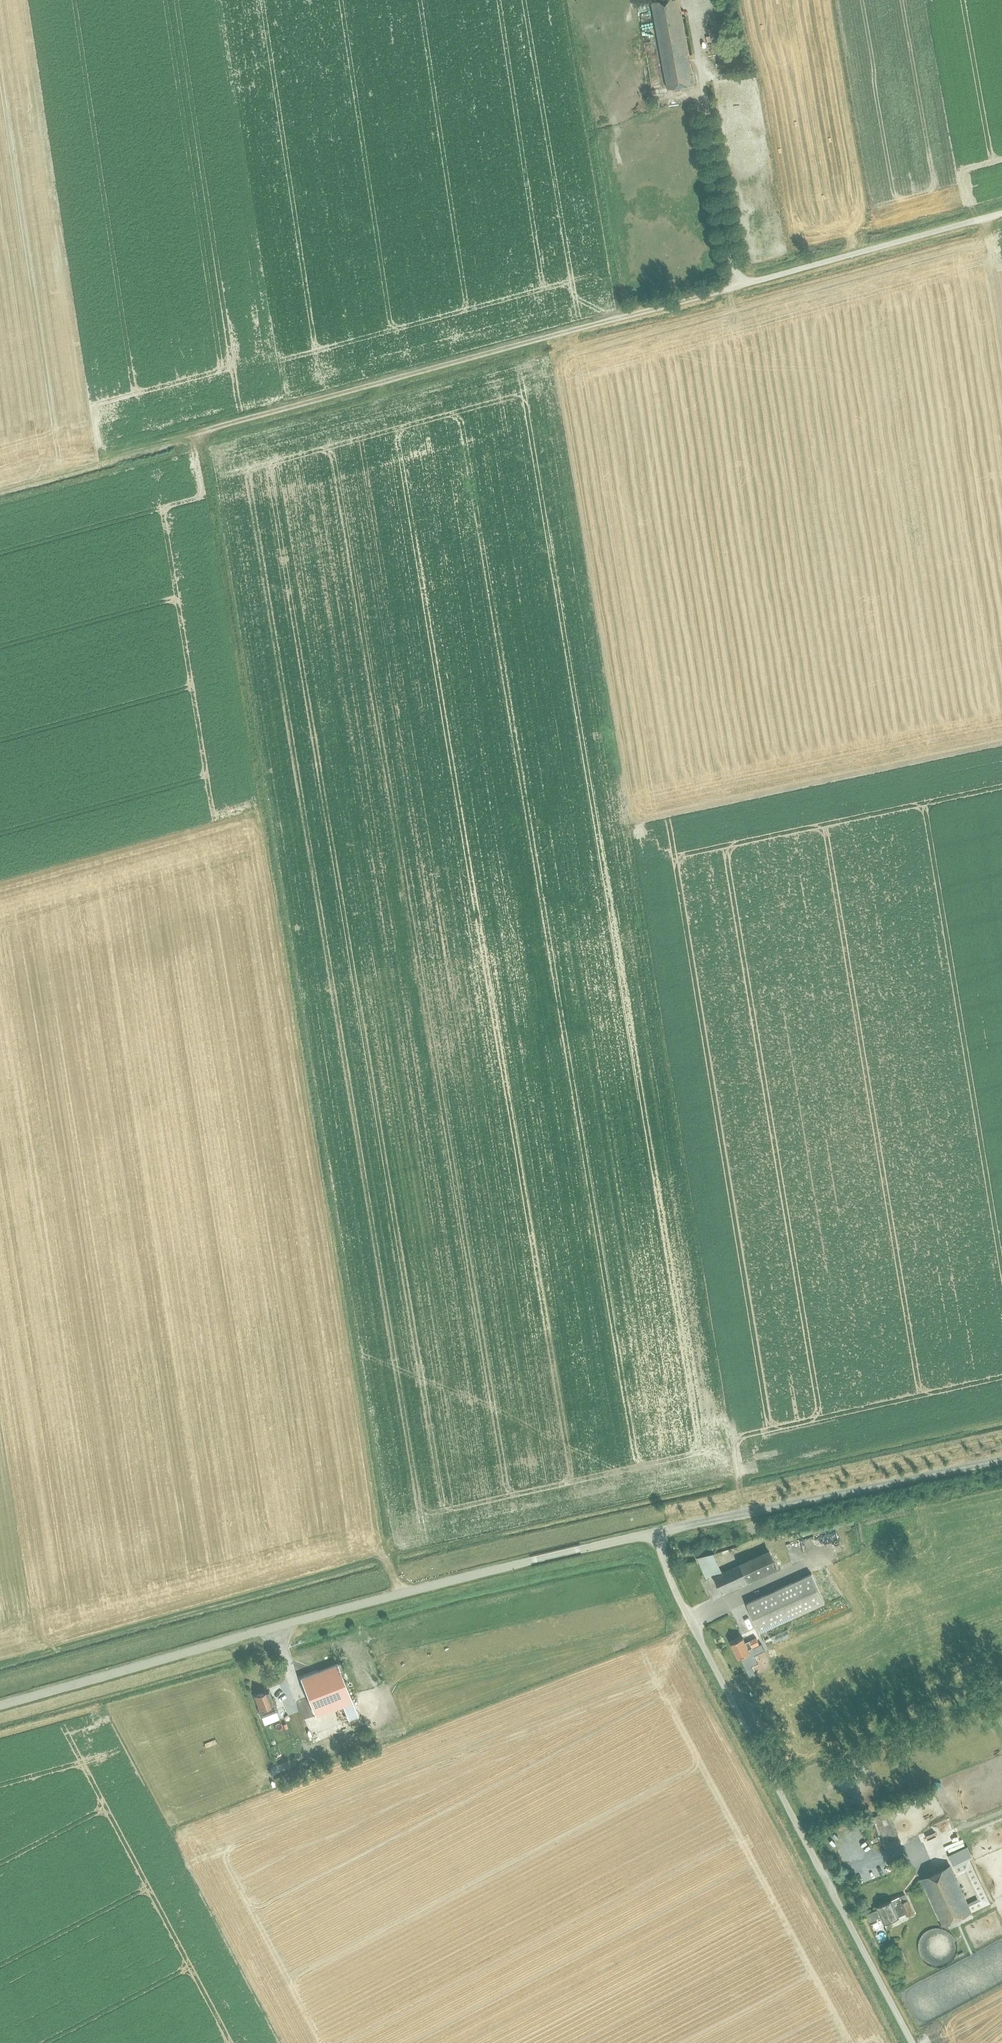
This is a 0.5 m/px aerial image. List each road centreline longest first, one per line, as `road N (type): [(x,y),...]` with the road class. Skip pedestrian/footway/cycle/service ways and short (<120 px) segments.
road 1 (tertiary): [(0,1703),(655,1531)]
road 2 (track): [(104,459),(744,284)]
road 3 (unclassified): [(914,2042),(678,1604),(655,1531)]
road 4 (tertiary): [(655,1531),(1001,1458)]
road 5 (unclassified): [(744,284),(1001,213)]

